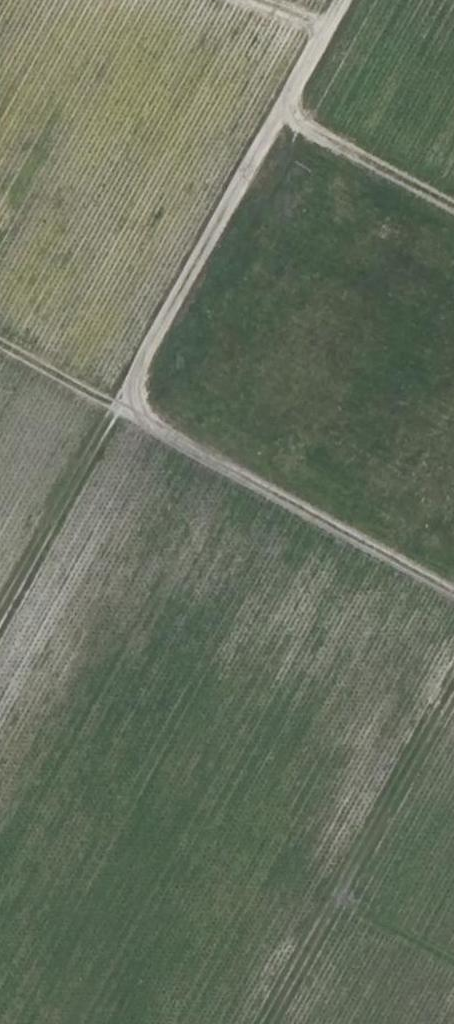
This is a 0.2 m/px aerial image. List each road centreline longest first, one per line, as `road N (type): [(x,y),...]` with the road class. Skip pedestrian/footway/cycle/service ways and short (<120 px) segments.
road 1 (track): [(453,590),(141,417),(132,398),(145,356),(344,0)]
road 2 (track): [(0,618),(118,406),(0,341)]
road 3 (track): [(290,97),(296,118),(314,133),(453,210)]

